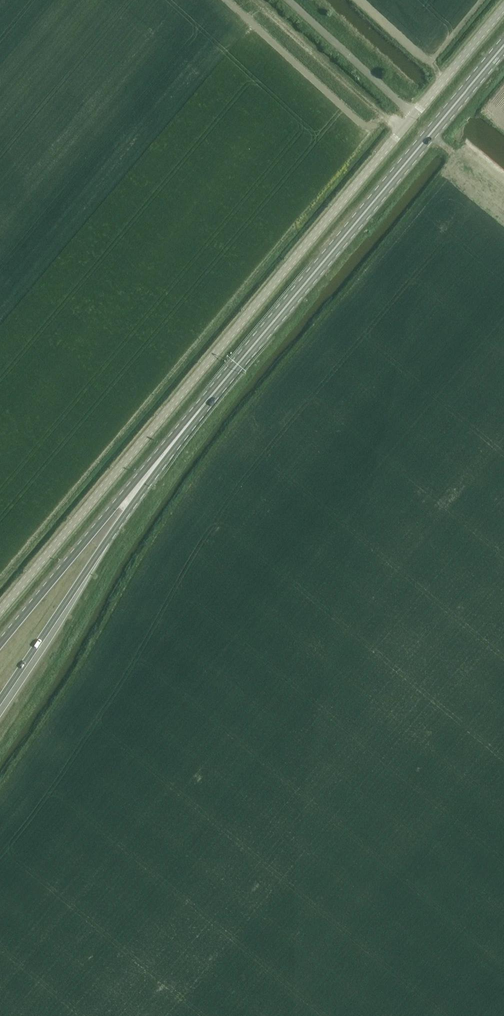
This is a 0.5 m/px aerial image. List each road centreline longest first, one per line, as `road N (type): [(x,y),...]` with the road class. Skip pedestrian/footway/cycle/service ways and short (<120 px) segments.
road 1 (unclassified): [(0,611),(503,8)]
road 2 (primary): [(197,413),(503,47)]
road 3 (primary): [(0,700),(197,413)]
road 4 (primary): [(197,413),(0,645)]

